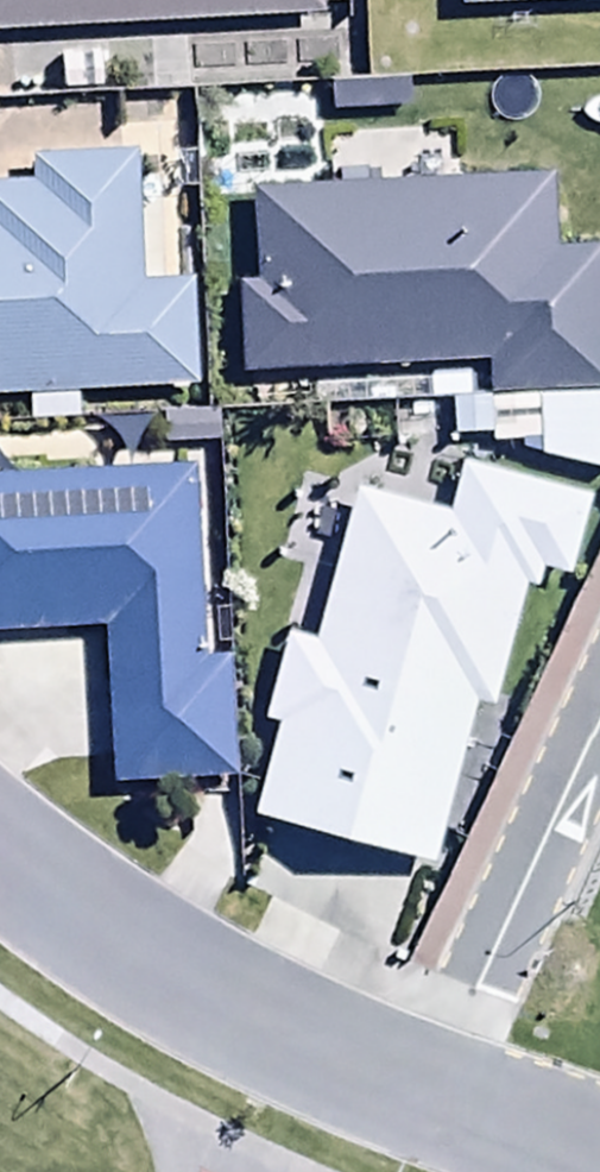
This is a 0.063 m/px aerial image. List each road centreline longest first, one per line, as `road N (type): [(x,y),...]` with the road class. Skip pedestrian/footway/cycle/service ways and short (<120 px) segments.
road 1 (residential): [(0,841),(85,918),(312,1052),(423,1100)]
road 2 (residential): [(423,1100),(599,717)]
road 3 (residential): [(423,1100),(599,1157)]

